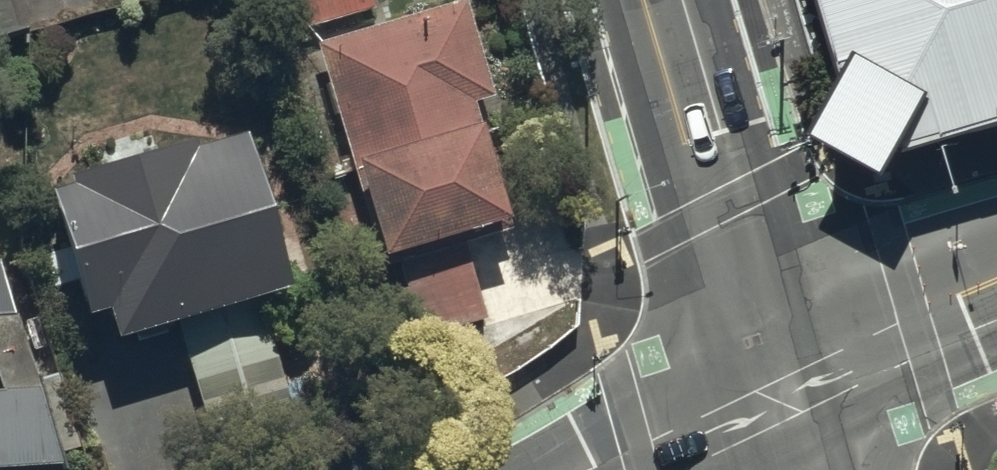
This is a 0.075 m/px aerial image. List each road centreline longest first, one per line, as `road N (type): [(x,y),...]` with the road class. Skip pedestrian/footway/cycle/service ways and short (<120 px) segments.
road 1 (tertiary): [(779,402),(661,0)]
road 2 (secondary): [(779,402),(996,300)]
road 3 (secondary): [(639,469),(779,402)]

